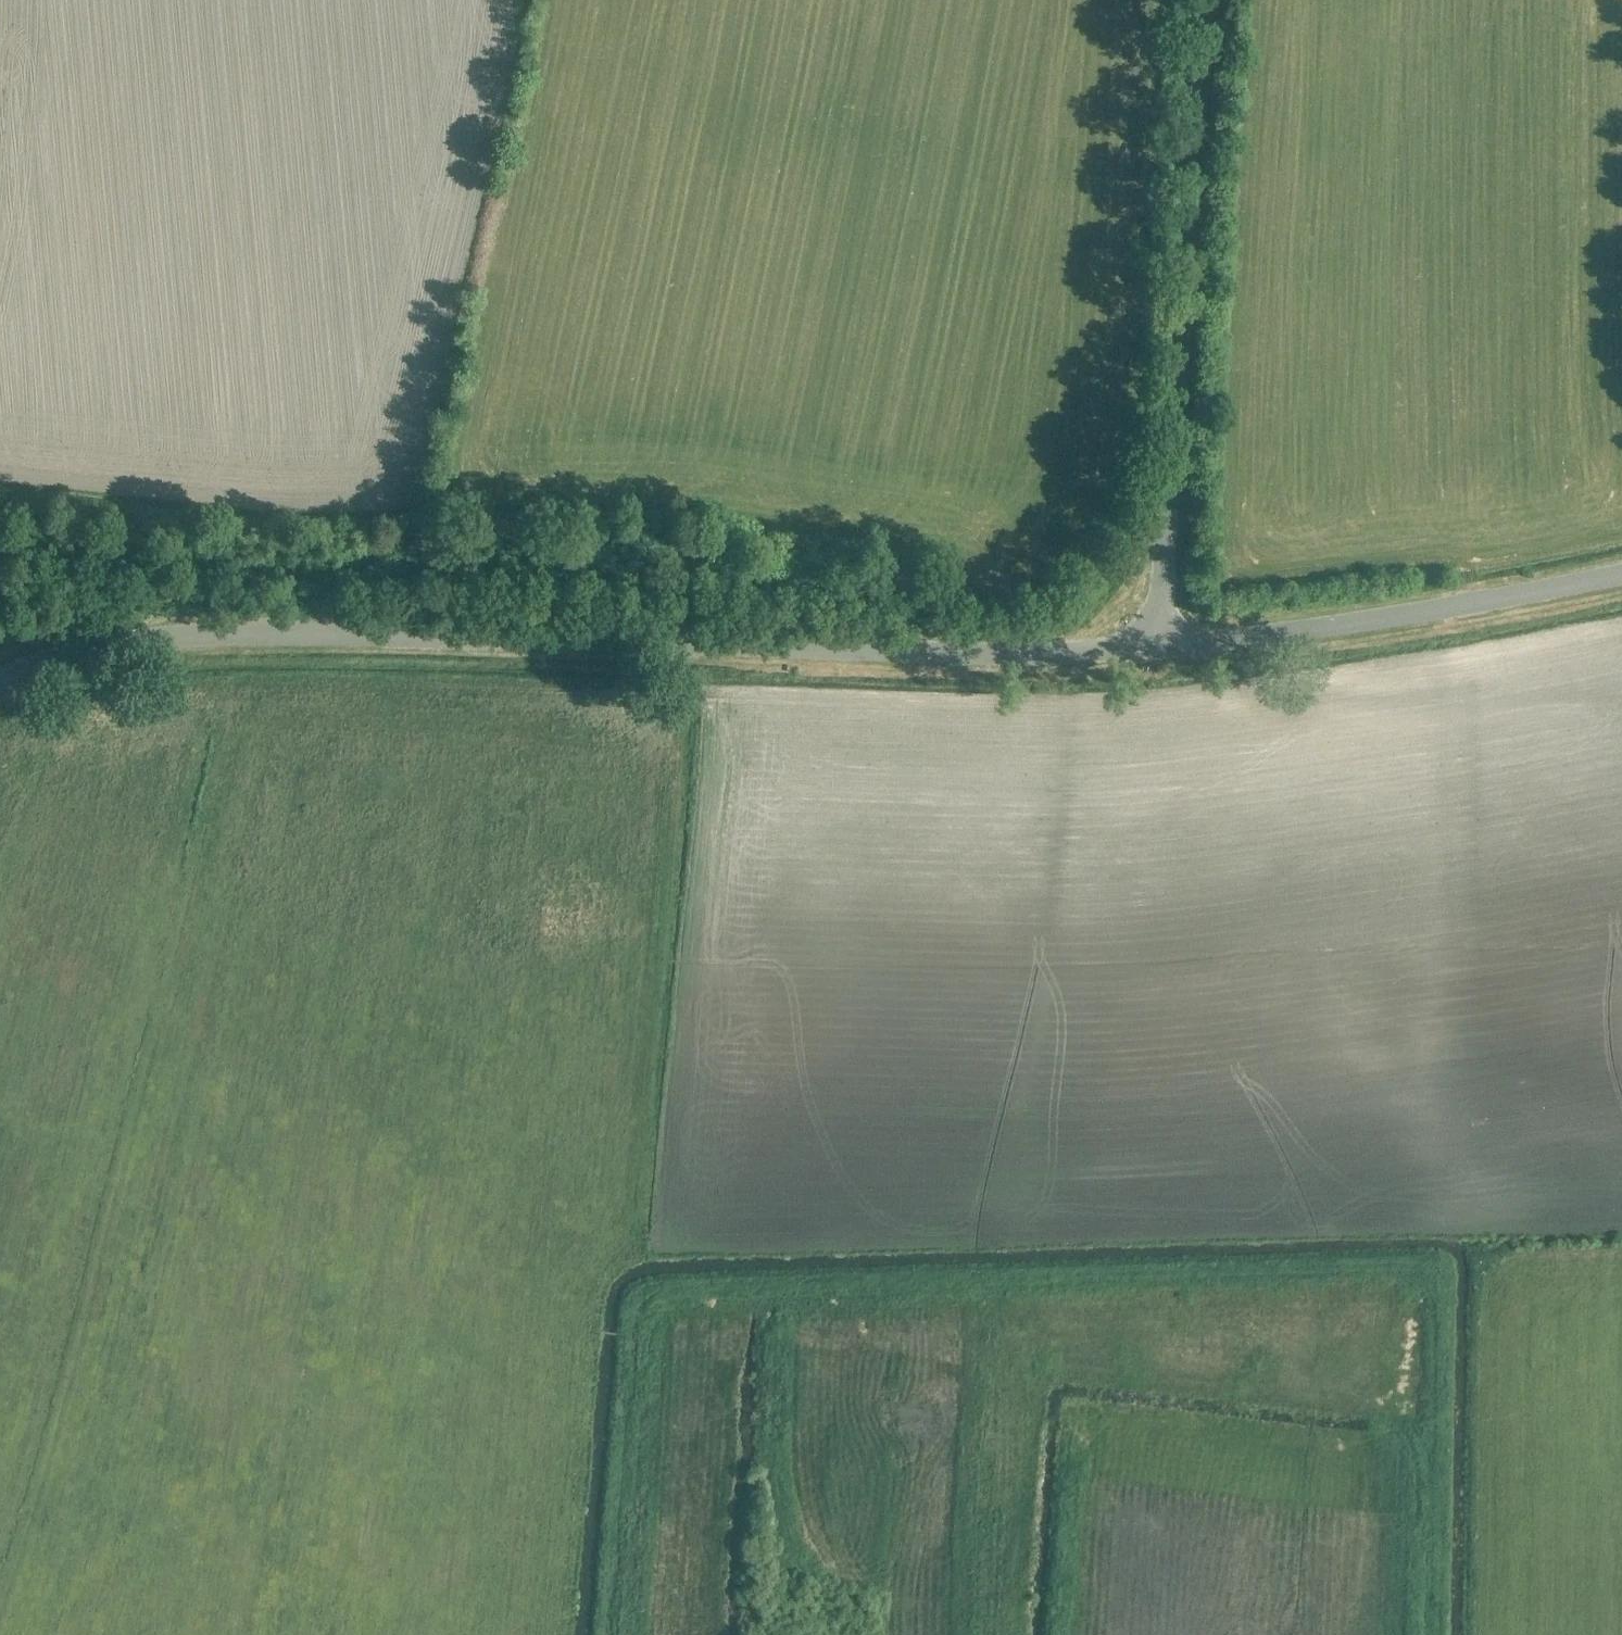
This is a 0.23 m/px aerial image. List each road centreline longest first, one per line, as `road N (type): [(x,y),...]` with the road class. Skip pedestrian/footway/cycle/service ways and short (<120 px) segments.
road 1 (tertiary): [(0,679),(109,645),(217,634),(981,654),(1157,646)]
road 2 (tertiary): [(1157,646),(1202,0)]
road 3 (tertiary): [(1157,646),(1621,573)]

